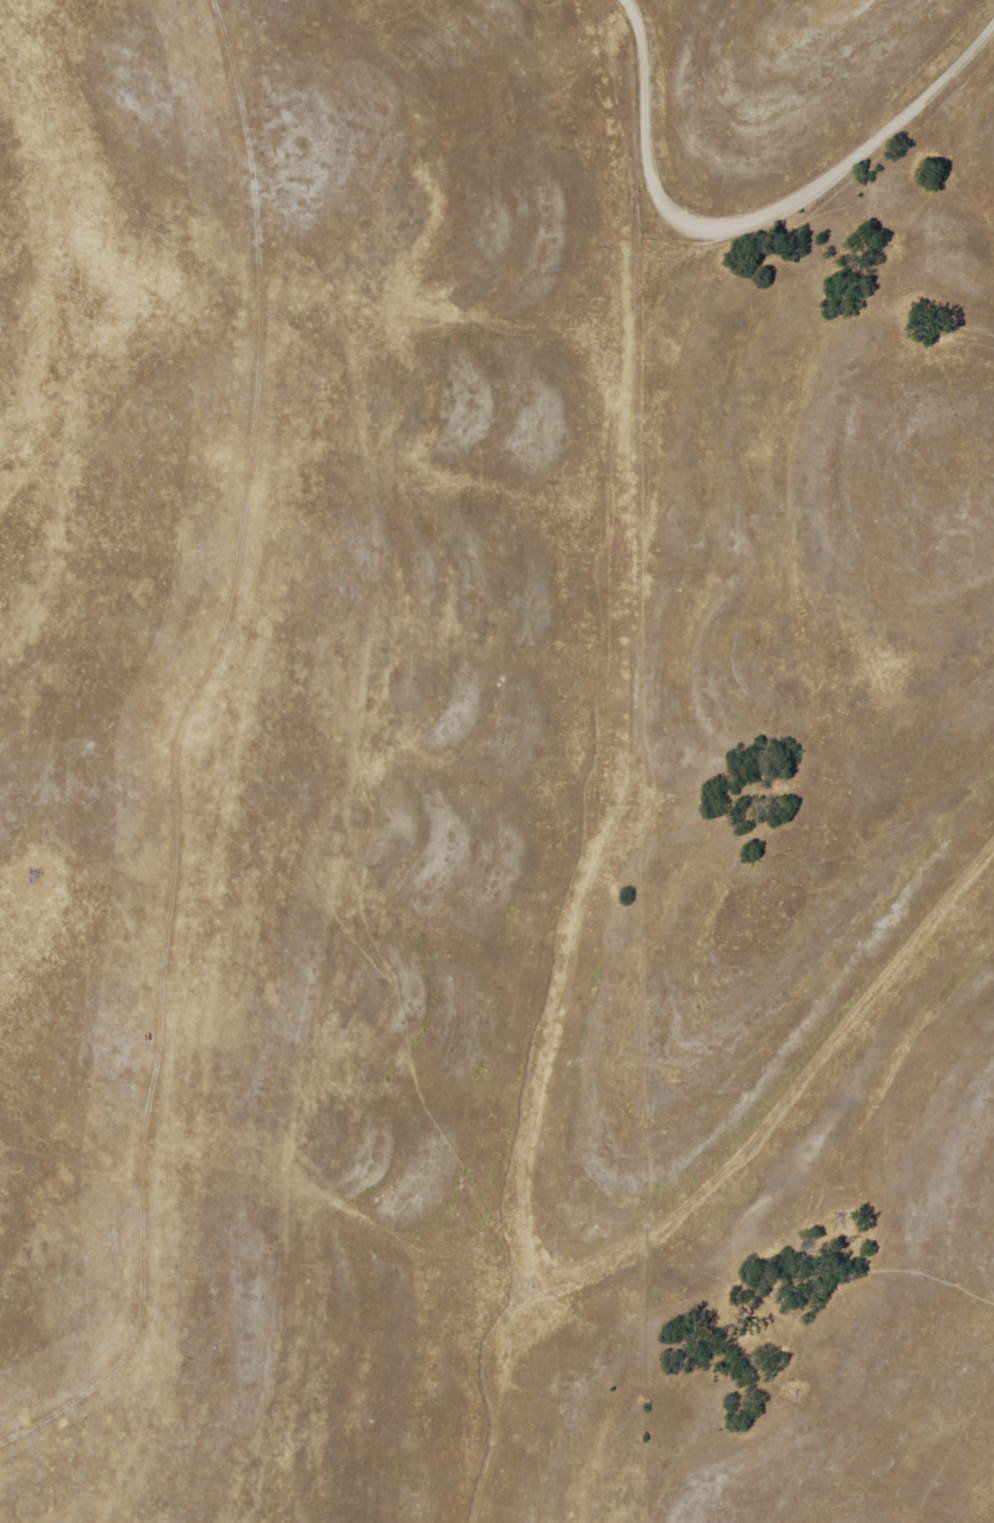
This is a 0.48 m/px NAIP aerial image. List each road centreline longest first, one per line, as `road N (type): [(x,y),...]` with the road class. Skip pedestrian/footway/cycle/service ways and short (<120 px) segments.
road 1 (residential): [(623,0),(640,35),(653,166),(672,205),(706,224),(747,222),(853,162),(993,31)]

